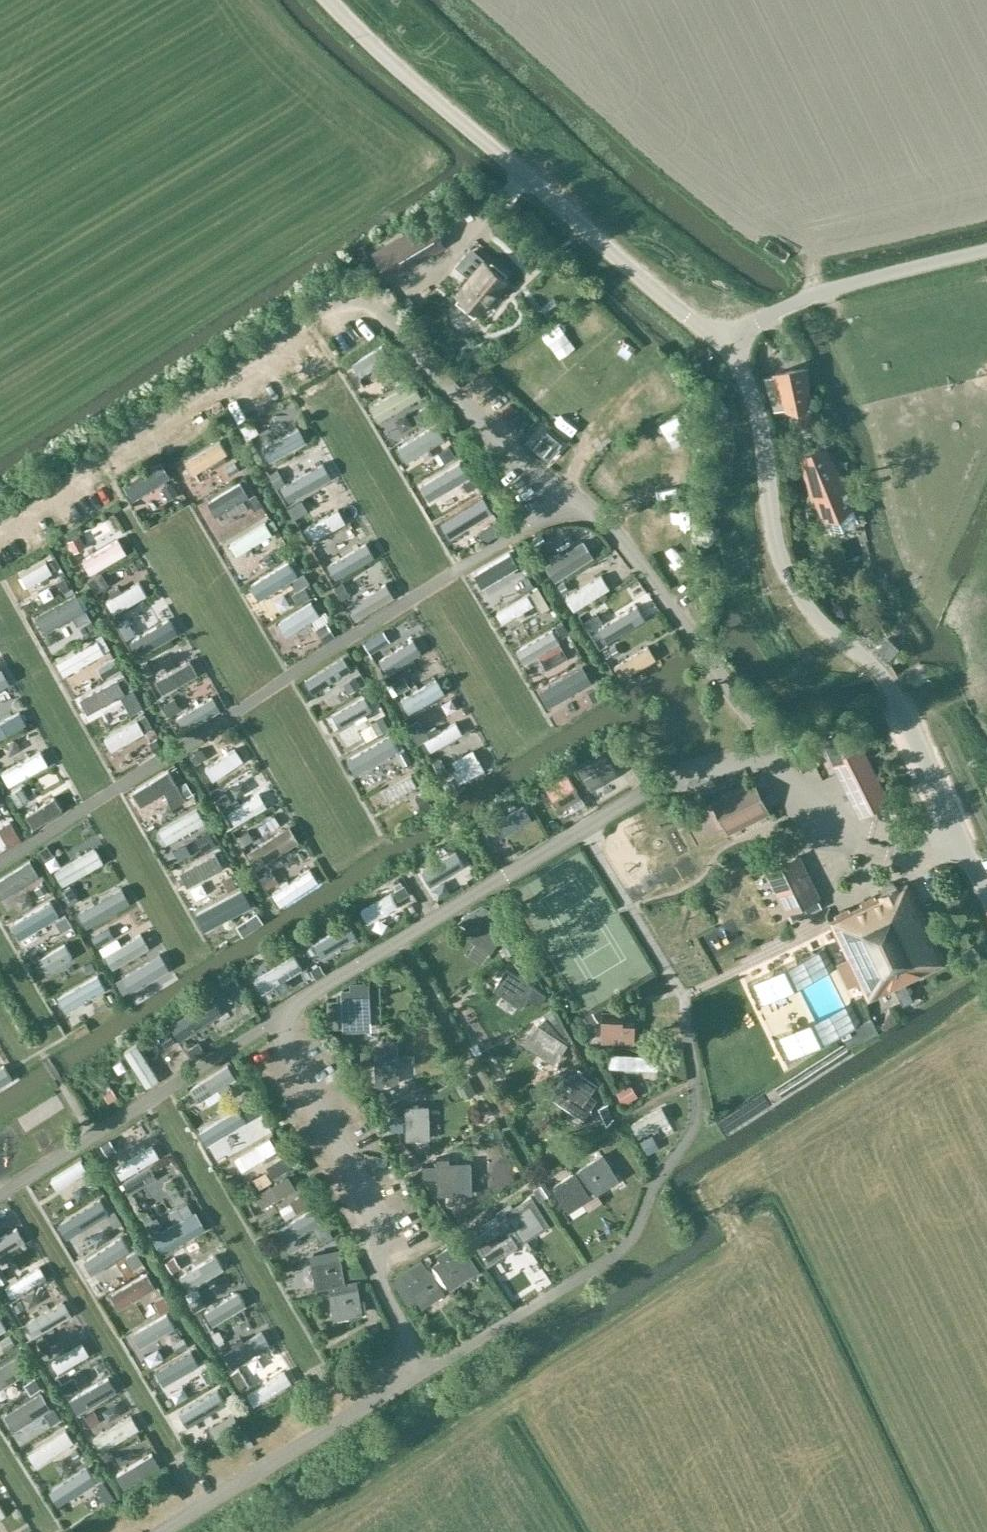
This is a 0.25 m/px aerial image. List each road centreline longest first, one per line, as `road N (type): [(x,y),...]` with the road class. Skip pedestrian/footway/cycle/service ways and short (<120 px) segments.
road 1 (unclassified): [(986,895),(900,695),(825,628),(781,574),(767,462),(727,332)]
road 2 (unclassified): [(727,332),(699,321),(336,0)]
road 3 (unclassified): [(727,332),(813,297),(986,255)]

